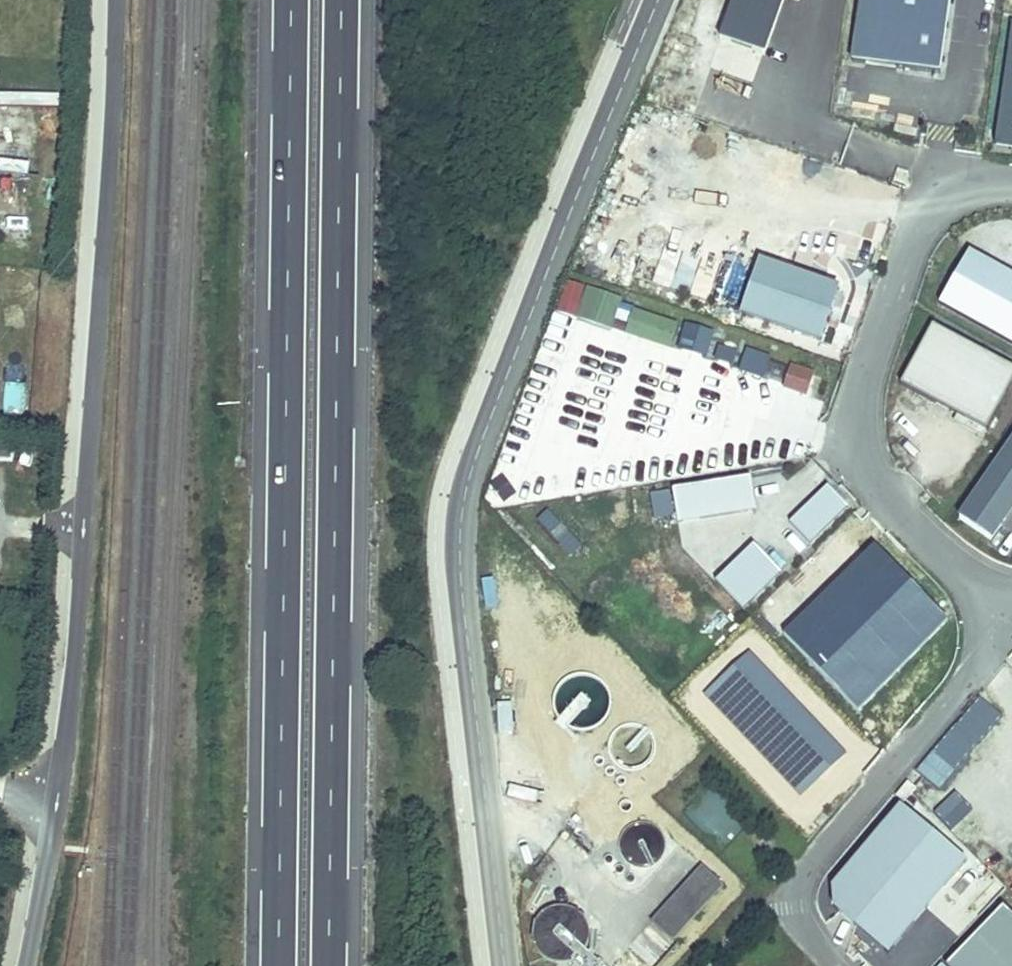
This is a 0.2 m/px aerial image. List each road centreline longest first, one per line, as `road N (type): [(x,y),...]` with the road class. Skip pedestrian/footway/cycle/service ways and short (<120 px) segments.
road 1 (unclassified): [(28,965),(82,541),(112,0)]
road 2 (motorway): [(292,0),(278,965)]
road 3 (motorway): [(328,965),(341,0)]
road 4 (unclassified): [(1011,613),(898,511),(859,441),(857,413),(907,249),(927,214),(969,186),(1011,183)]
road 5 (unclassified): [(809,866),(1011,627)]

